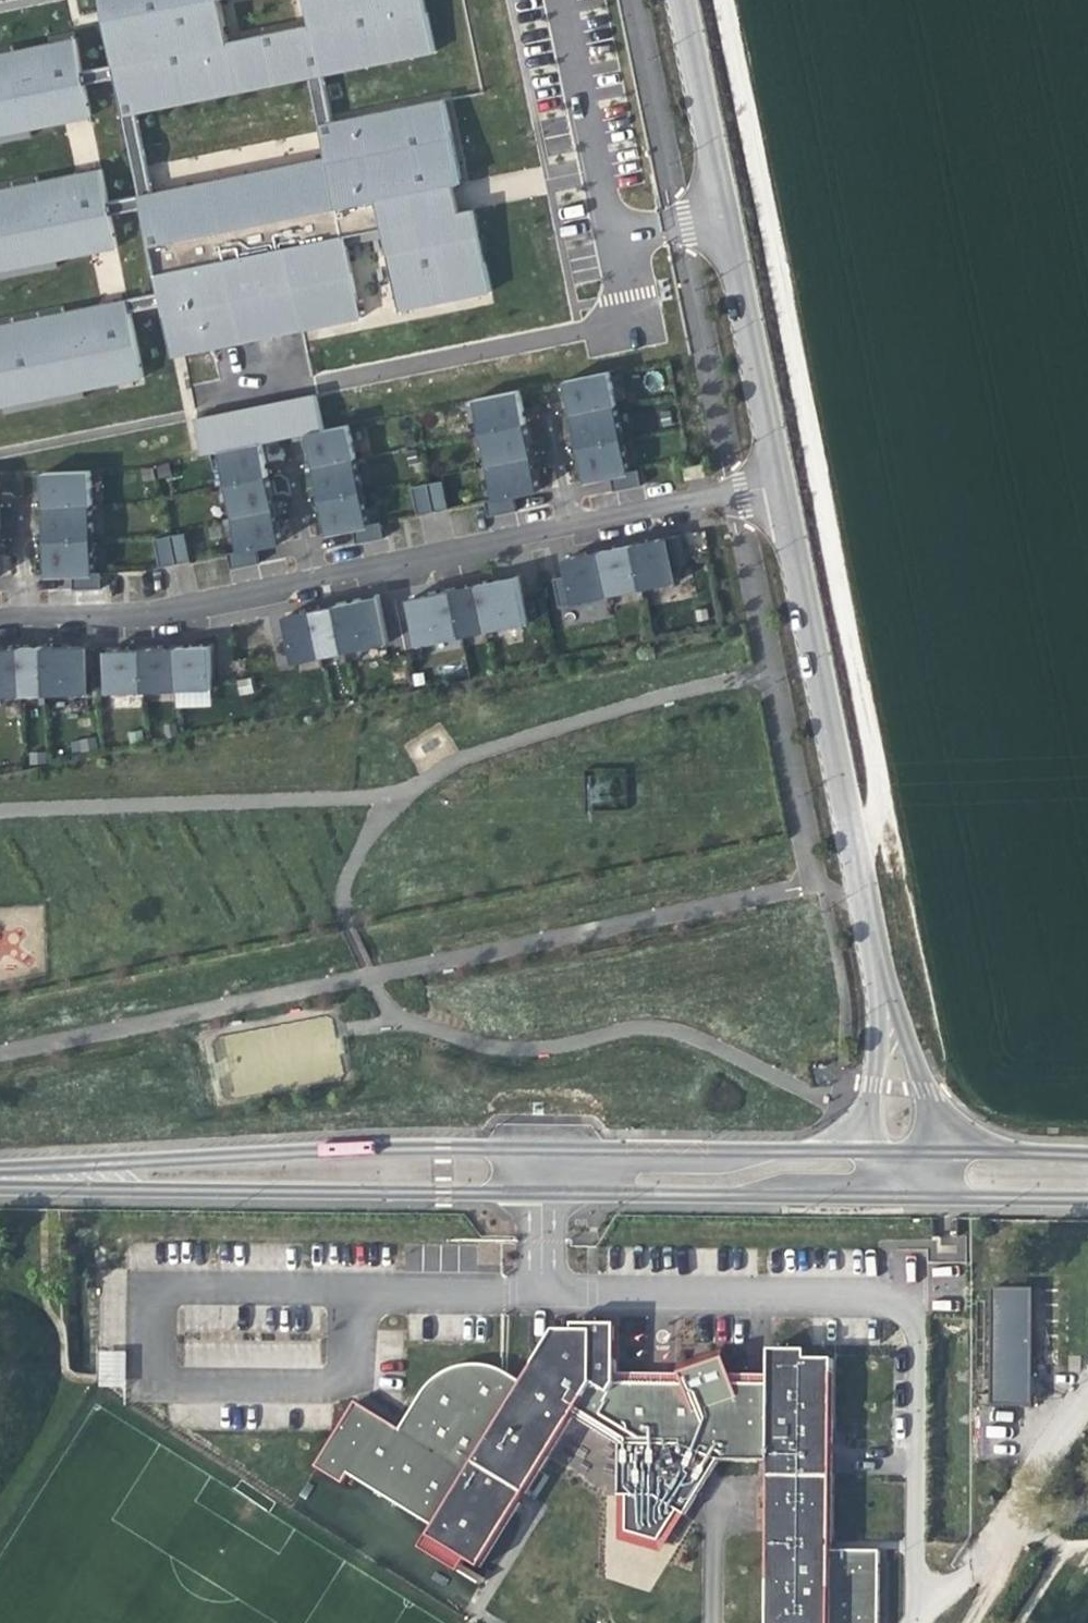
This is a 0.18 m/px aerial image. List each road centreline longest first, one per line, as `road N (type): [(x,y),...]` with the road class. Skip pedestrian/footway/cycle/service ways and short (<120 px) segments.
road 1 (residential): [(906,1181),(0,1173)]
road 2 (track): [(848,839),(887,794),(724,0)]
road 3 (residential): [(906,1181),(899,1089),(778,489)]
road 4 (residential): [(778,489),(679,0)]
road 5 (residential): [(315,583),(149,617),(27,622)]
road 6 (residential): [(572,529),(315,583)]
road 7 (residential): [(778,489),(572,529)]
road 8 (residential): [(1087,1183),(906,1181)]

